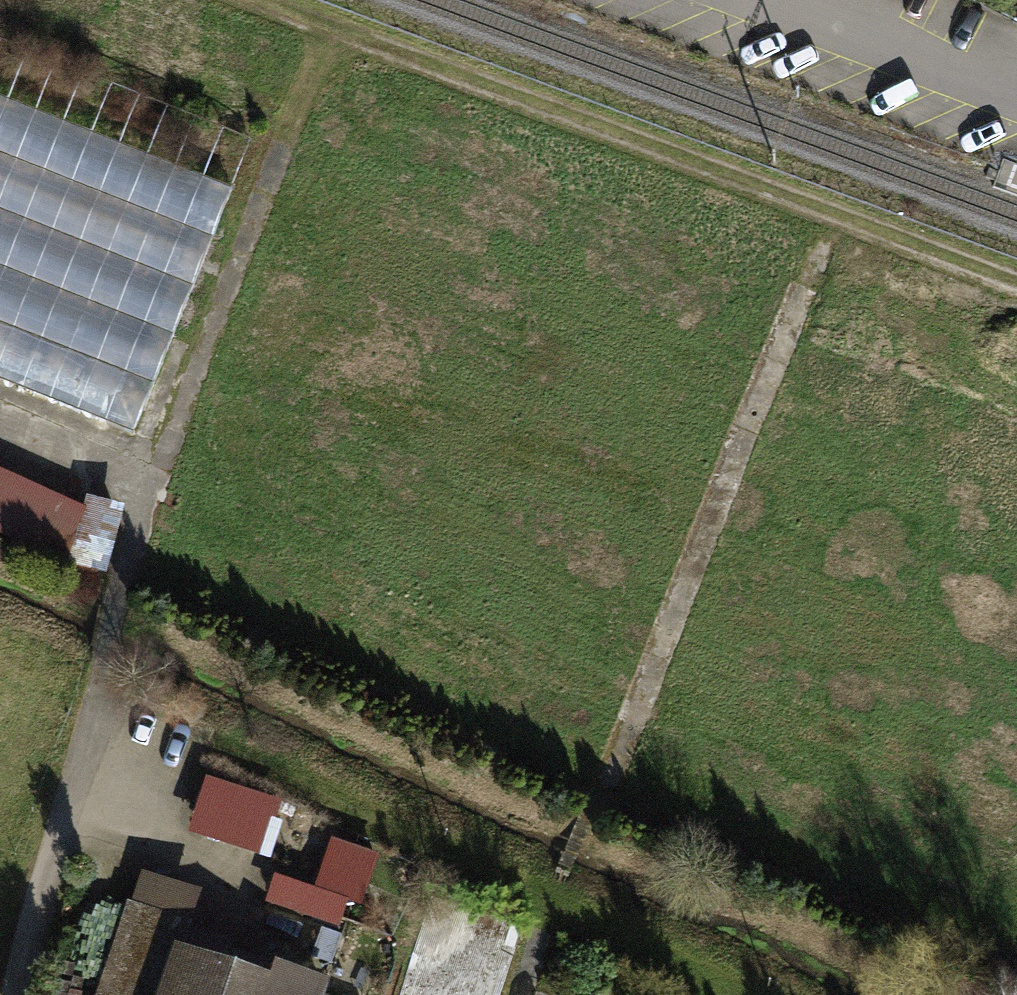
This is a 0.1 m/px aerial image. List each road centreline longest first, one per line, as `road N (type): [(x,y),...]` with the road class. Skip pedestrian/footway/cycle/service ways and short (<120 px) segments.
road 1 (track): [(325,38),(120,594),(14,994)]
road 2 (track): [(325,38),(1016,286)]
road 3 (track): [(719,994),(214,741),(93,694)]
road 4 (track): [(589,815),(800,293)]

